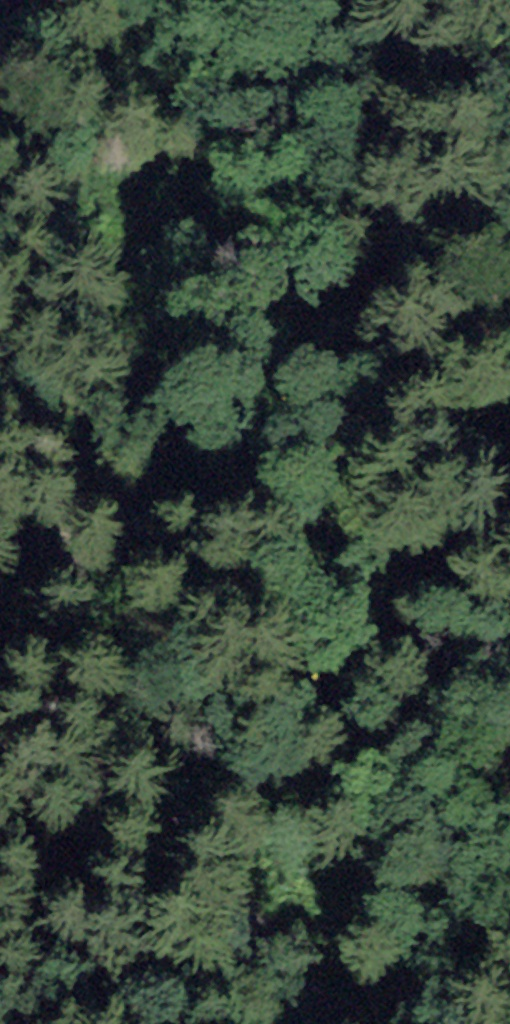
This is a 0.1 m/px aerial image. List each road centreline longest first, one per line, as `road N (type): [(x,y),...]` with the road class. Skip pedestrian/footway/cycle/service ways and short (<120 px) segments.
road 1 (track): [(0,371),(33,395),(69,473),(126,514),(254,513),(344,455),(478,336),(509,319)]
road 2 (track): [(69,473),(69,568),(87,632),(196,835),(326,1001),(354,1023)]

